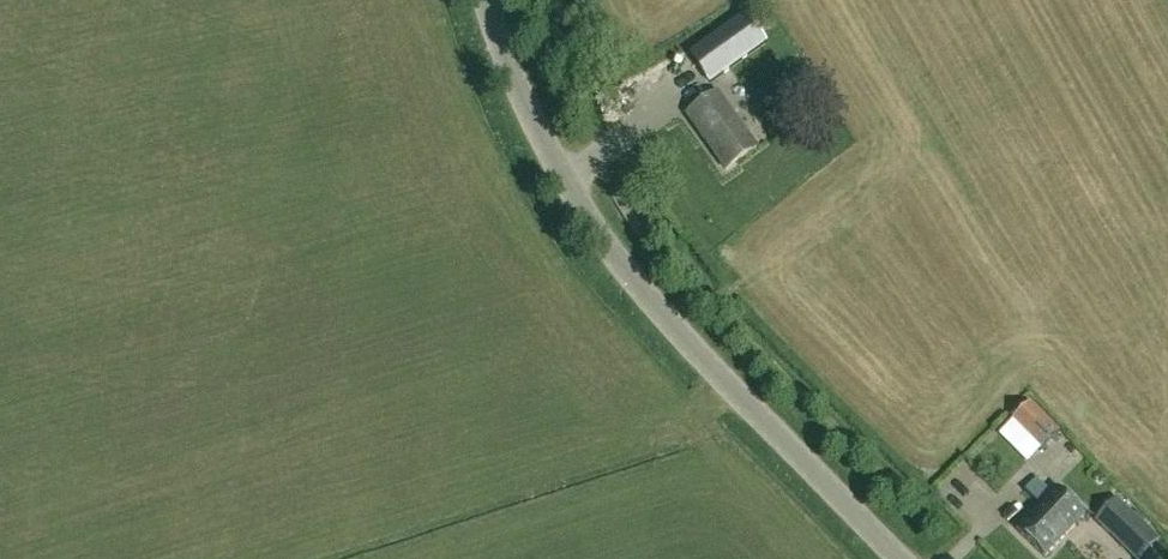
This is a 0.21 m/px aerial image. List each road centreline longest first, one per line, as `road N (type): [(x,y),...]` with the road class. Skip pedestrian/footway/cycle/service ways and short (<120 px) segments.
road 1 (tertiary): [(899,558),(633,283),(551,154),(486,0)]

